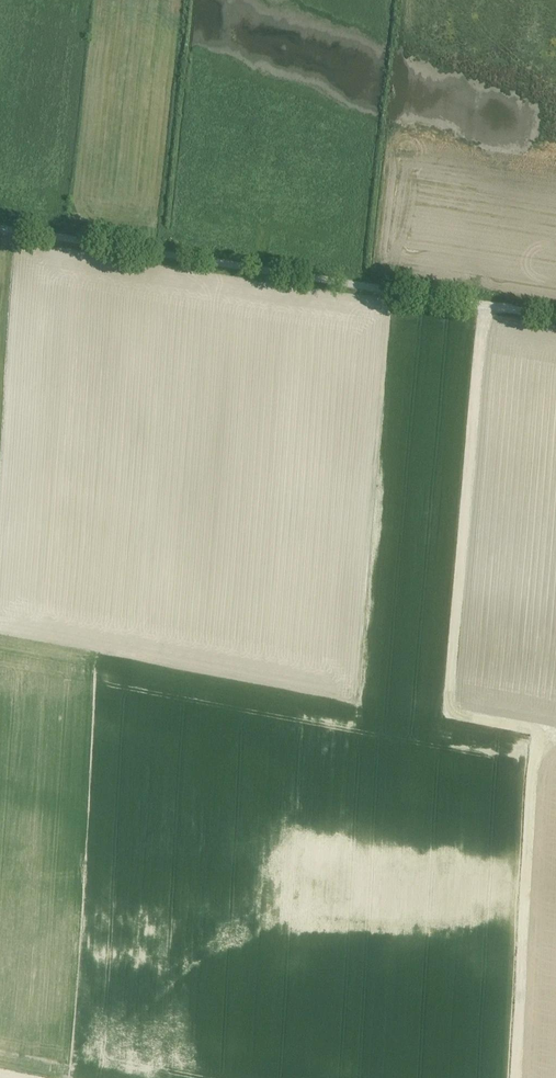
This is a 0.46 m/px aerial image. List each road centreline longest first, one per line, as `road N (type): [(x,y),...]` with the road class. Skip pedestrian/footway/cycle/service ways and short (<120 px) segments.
road 1 (track): [(487,300),(451,711),(539,730),(519,1077)]
road 2 (unclassified): [(555,311),(0,226)]

